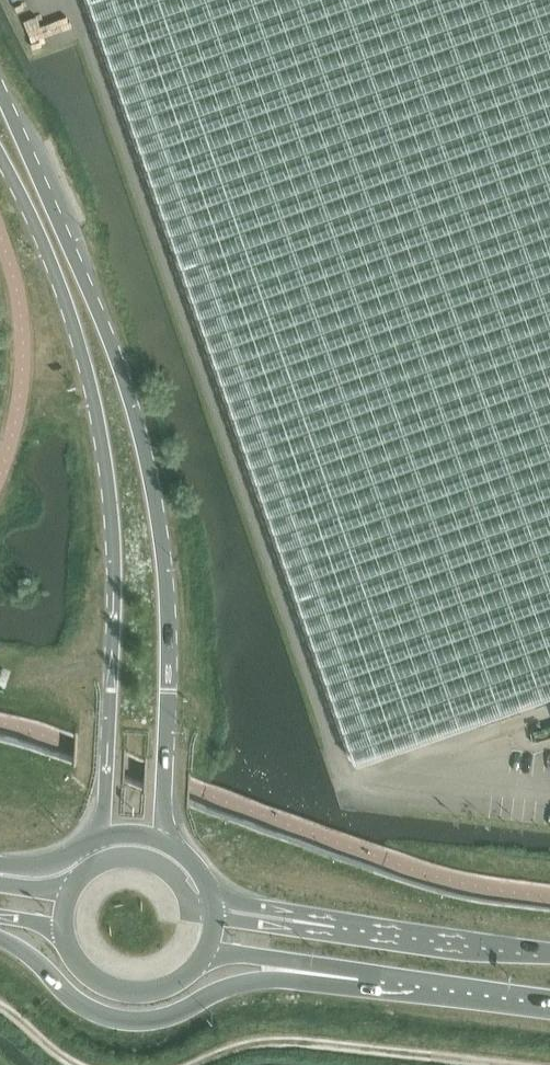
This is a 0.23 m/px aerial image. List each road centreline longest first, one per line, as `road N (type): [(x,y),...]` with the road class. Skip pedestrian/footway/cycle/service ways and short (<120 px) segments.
road 1 (secondary): [(168,841),(169,629),(152,482),(97,305),(0,82)]
road 2 (secondary): [(0,148),(67,306),(103,443),(113,572),(100,839)]
road 3 (primary): [(0,936),(88,1009),(121,1019),(170,1013),(222,986),(290,968)]
road 4 (track): [(198,1064),(248,1045),(288,1042),(492,1064)]
road 5 (primary): [(290,968),(549,1000)]
road 6 (primary): [(549,951),(308,922)]
road 7 (primary): [(63,927),(85,970),(134,991),(168,985),(206,947)]
road 8 (primary): [(212,915),(191,911),(183,886),(160,864),(127,856),(99,863)]

